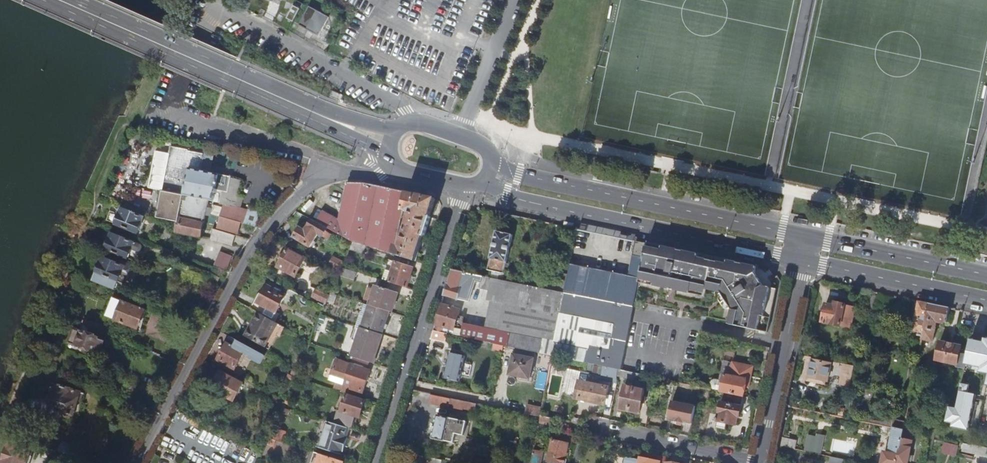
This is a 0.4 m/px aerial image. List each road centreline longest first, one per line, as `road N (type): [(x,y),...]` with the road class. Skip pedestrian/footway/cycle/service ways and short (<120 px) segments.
road 1 (unclassified): [(411,123),(396,104),(215,9),(165,116),(338,173)]
road 2 (secondary): [(41,0),(390,155)]
road 3 (residential): [(338,173),(305,189),(261,237),(138,462)]
road 4 (secondary): [(394,131),(79,0)]
road 5 (secondary): [(480,186),(803,261)]
road 6 (secondary): [(807,237),(519,175),(491,160)]
road 7 (residential): [(377,462),(465,186)]
road 8 (residential): [(760,462),(803,261)]
road 9 (secondary): [(803,261),(986,301)]
road 10 (secondary): [(986,275),(807,237)]
road 11 (residential): [(590,427),(750,462)]

